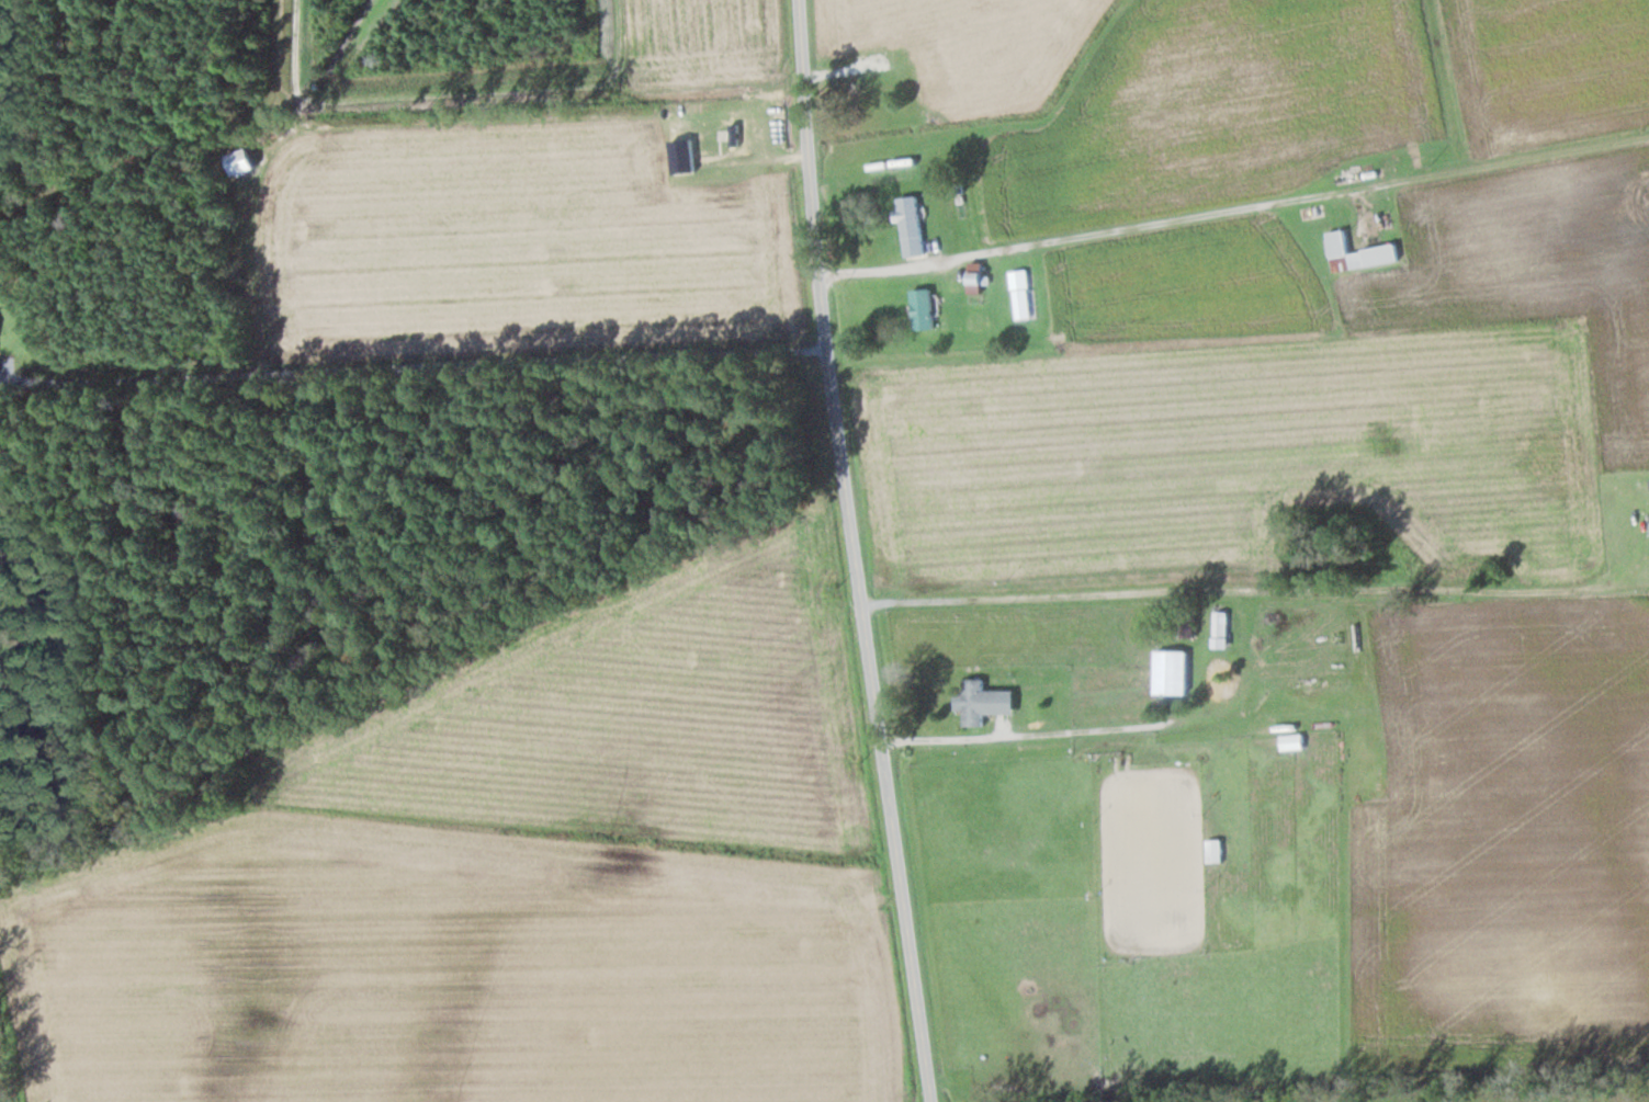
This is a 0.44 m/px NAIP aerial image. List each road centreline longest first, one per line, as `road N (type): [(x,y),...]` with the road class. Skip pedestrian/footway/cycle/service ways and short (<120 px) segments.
road 1 (residential): [(933,1101),(827,343),(802,0)]

